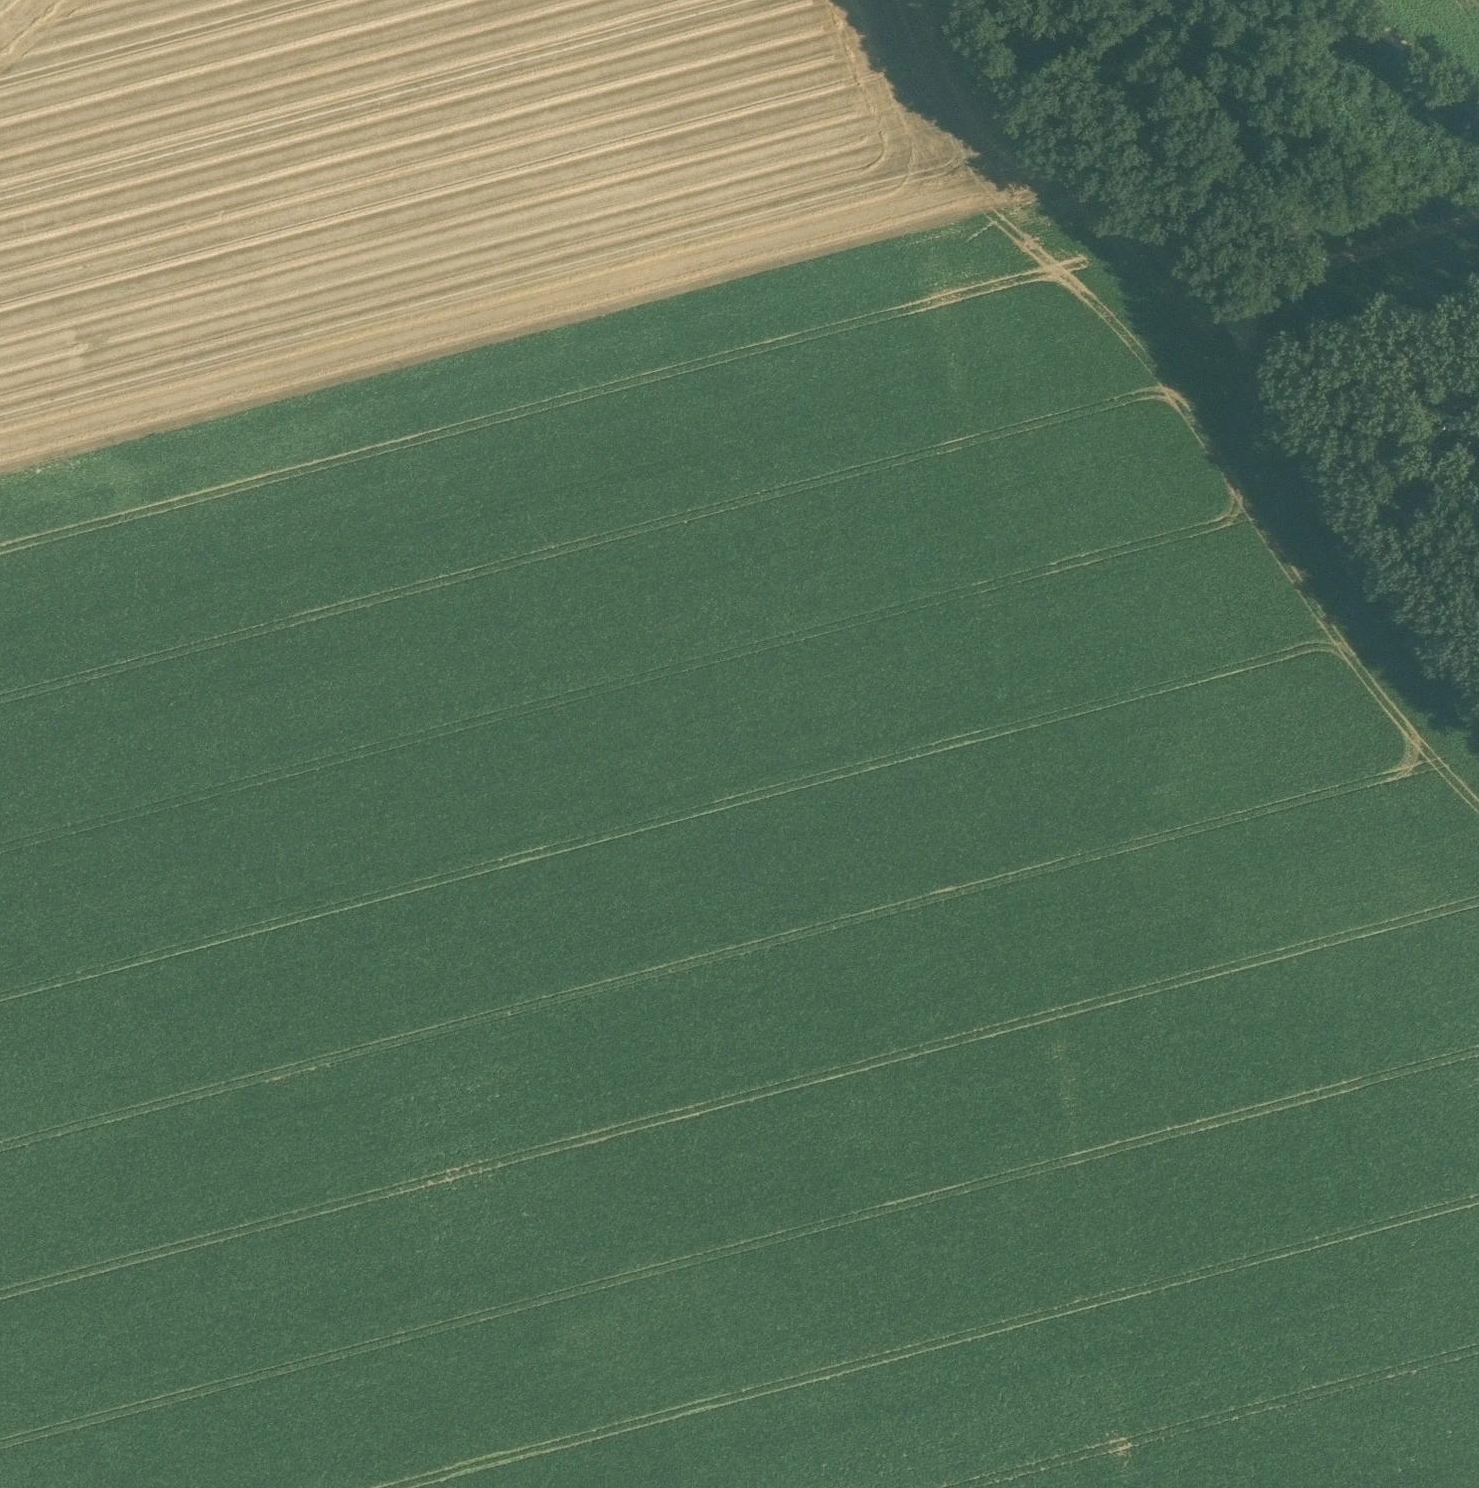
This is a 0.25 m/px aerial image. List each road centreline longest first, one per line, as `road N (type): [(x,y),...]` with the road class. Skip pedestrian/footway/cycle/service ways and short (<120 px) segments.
road 1 (track): [(1478,681),(1403,583),(1234,325),(1303,287),(1478,225)]
road 2 (track): [(1234,325),(1119,210),(1016,127),(980,84),(943,0)]
road 3 (track): [(1478,95),(1337,0)]

